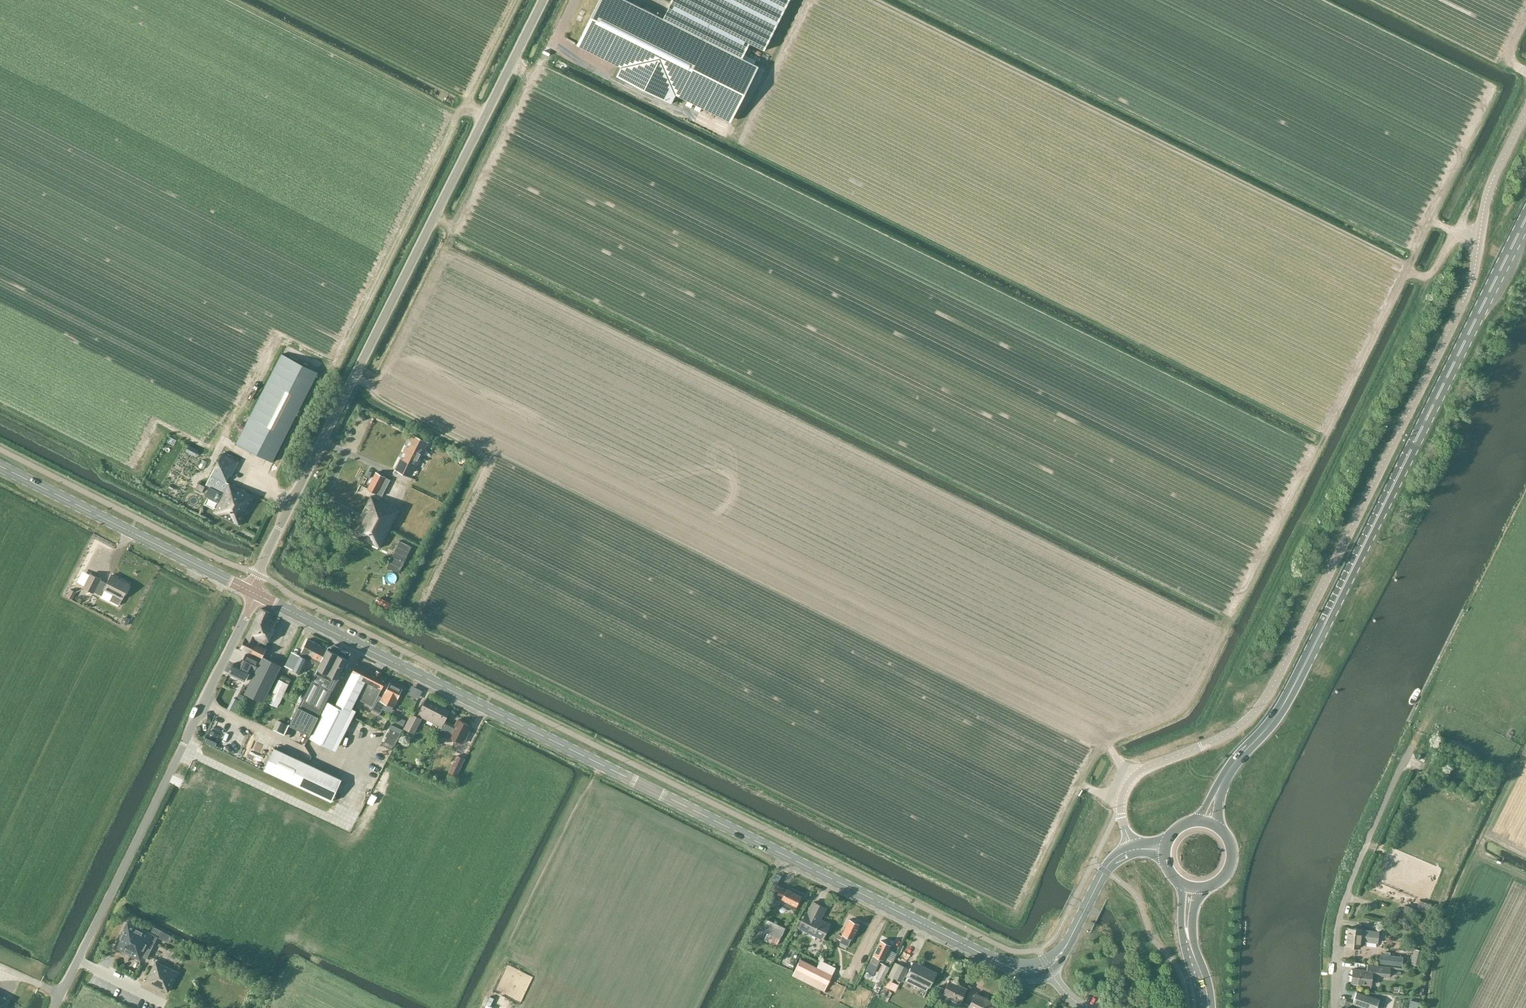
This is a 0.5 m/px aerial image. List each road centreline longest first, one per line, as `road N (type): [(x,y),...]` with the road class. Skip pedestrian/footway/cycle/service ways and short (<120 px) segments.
road 1 (secondary): [(1047,967),(1010,967),(257,594)]
road 2 (unclassified): [(1134,849),(1120,812),(1133,776),(1233,731),(1273,686),(1467,293),(1489,190),(1525,113)]
road 3 (track): [(232,0),(455,118),(337,361),(277,339),(213,445),(166,427),(138,471)]
road 4 (track): [(1459,234),(1434,271),(1416,276),(1394,257),(873,0)]
road 5 (unclassified): [(257,594),(252,585),(282,522),(543,0)]
road 6 (primary): [(1227,773),(1287,699),(1525,219)]
road 7 (track): [(1133,776),(1107,743),(1172,715),(1192,695),(1408,270)]
road 8 (unclassified): [(54,1007),(257,594)]
road 9 (track): [(354,377),(485,461),(414,611)]
road 10 (secondary): [(257,594),(0,466)]
road 11 (track): [(435,216),(454,225),(461,219),(531,77),(512,63)]
road 12 (track): [(1479,238),(1429,220),(1495,88)]
road 13 (track): [(1121,800),(1079,783),(1019,911)]
road 14 (track): [(368,388),(380,384),(444,251)]
road 15 (track): [(806,0),(738,141)]
road 16 (track): [(1512,60),(1500,62),(1375,0)]
road 17 (track): [(484,118),(470,110),(470,97),(517,0)]
road 18 (primary): [(1182,883),(1183,934),(1199,1007)]
road 19 (primary): [(1212,1007),(1192,934),(1200,888)]

